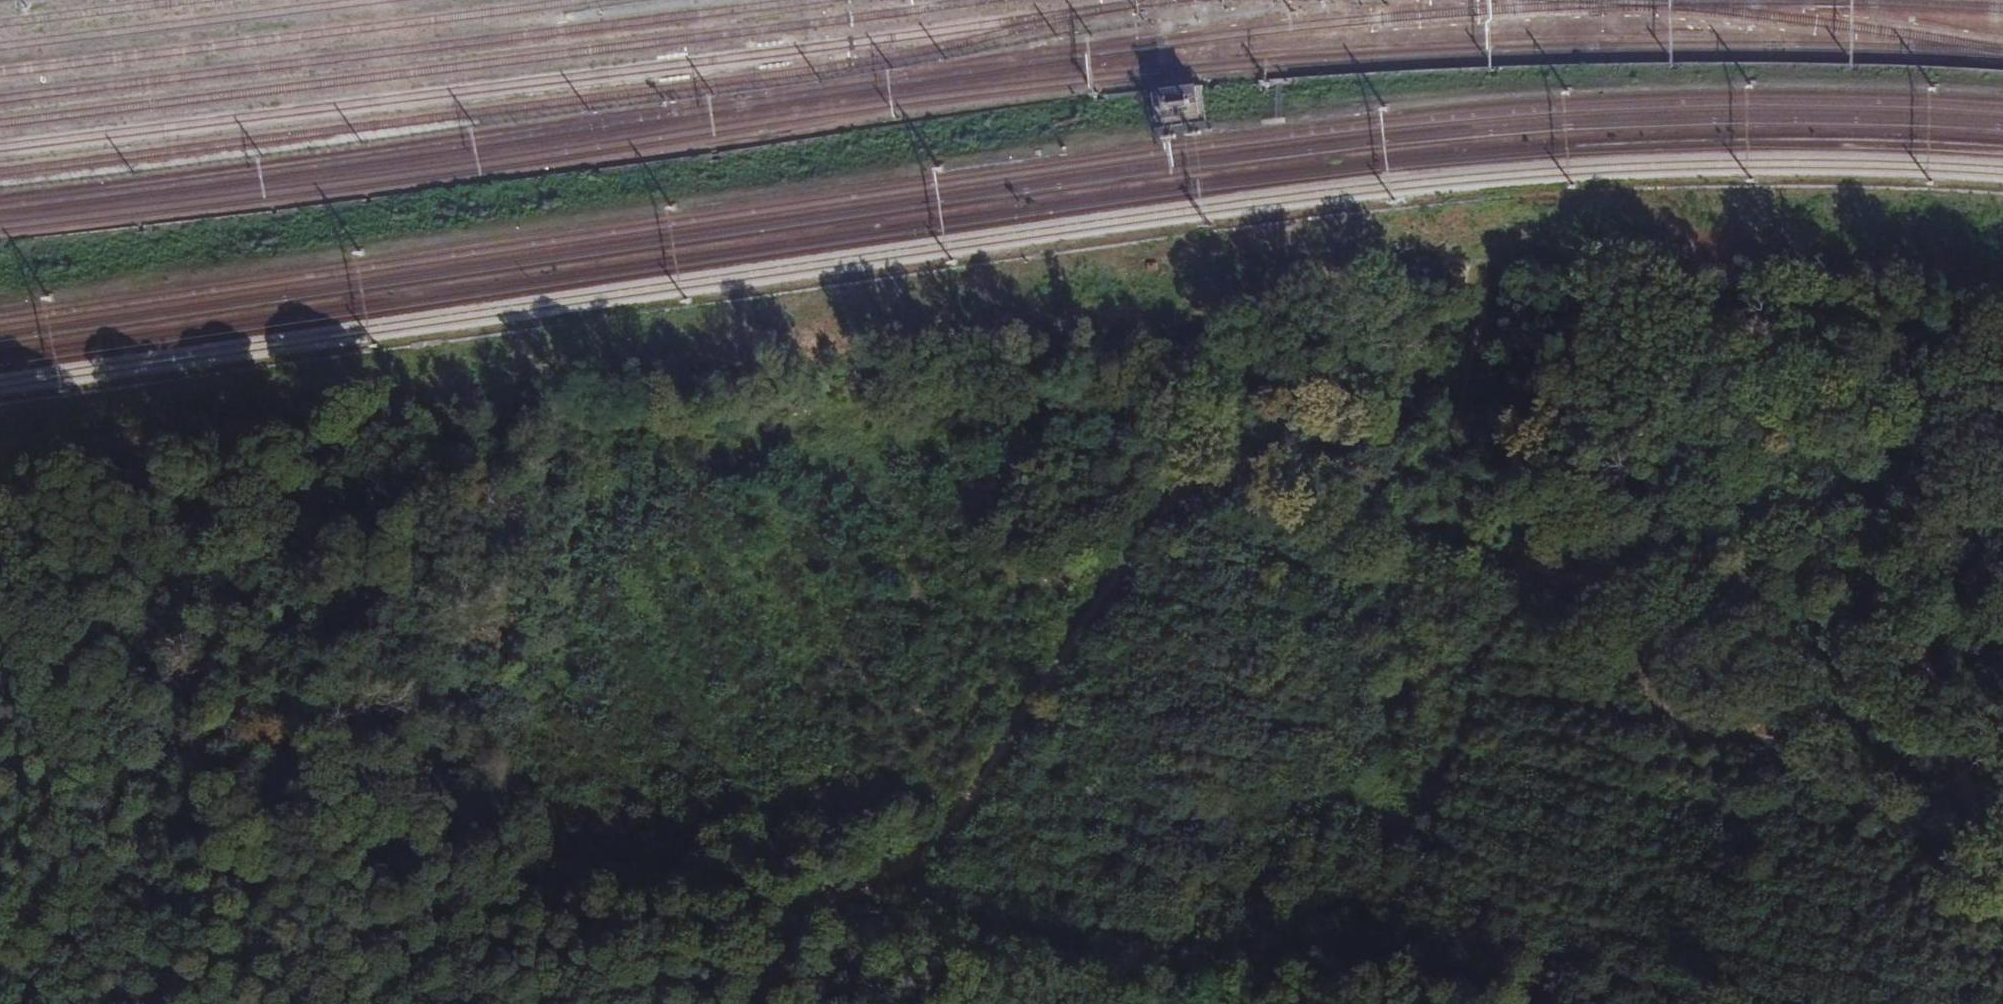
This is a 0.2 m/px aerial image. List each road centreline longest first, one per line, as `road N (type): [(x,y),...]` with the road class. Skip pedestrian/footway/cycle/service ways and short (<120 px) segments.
road 1 (track): [(1526,562),(1349,475),(1188,488),(1083,619),(981,797),(926,853),(864,881),(835,905)]
road 2 (track): [(2002,868),(1929,664),(1932,553),(1920,523),(1897,502),(1808,507),(1678,573),(1593,582),(1526,562)]
road 3 (track): [(761,1003),(835,905)]

